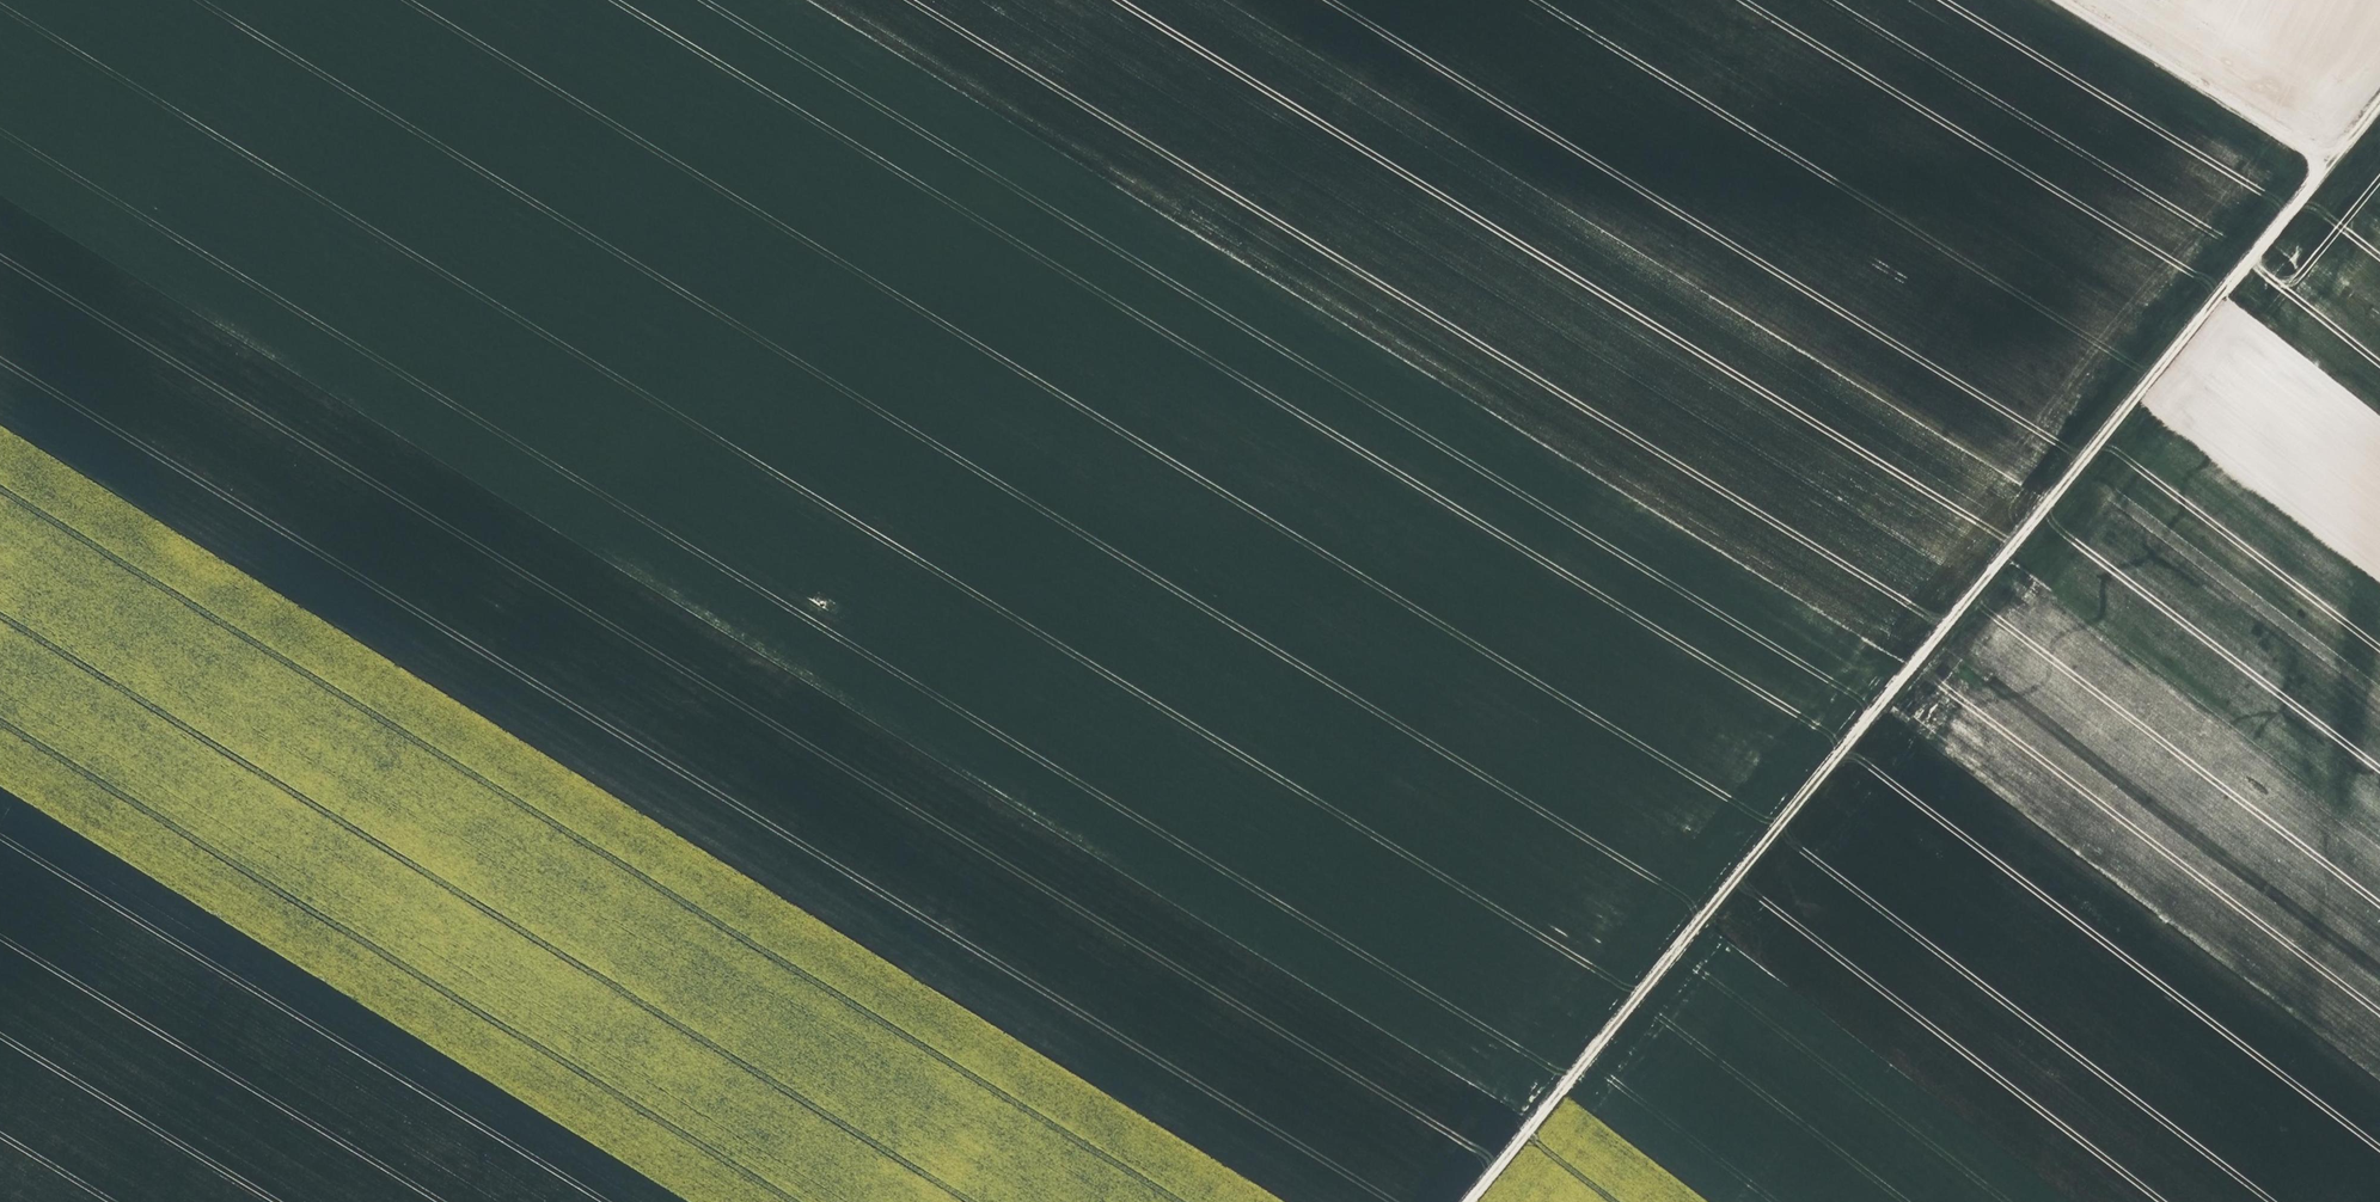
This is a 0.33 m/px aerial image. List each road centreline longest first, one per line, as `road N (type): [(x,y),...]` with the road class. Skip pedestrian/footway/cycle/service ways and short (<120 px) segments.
road 1 (track): [(1468,1201),(2379,100)]
road 2 (track): [(2331,161),(2066,0)]

